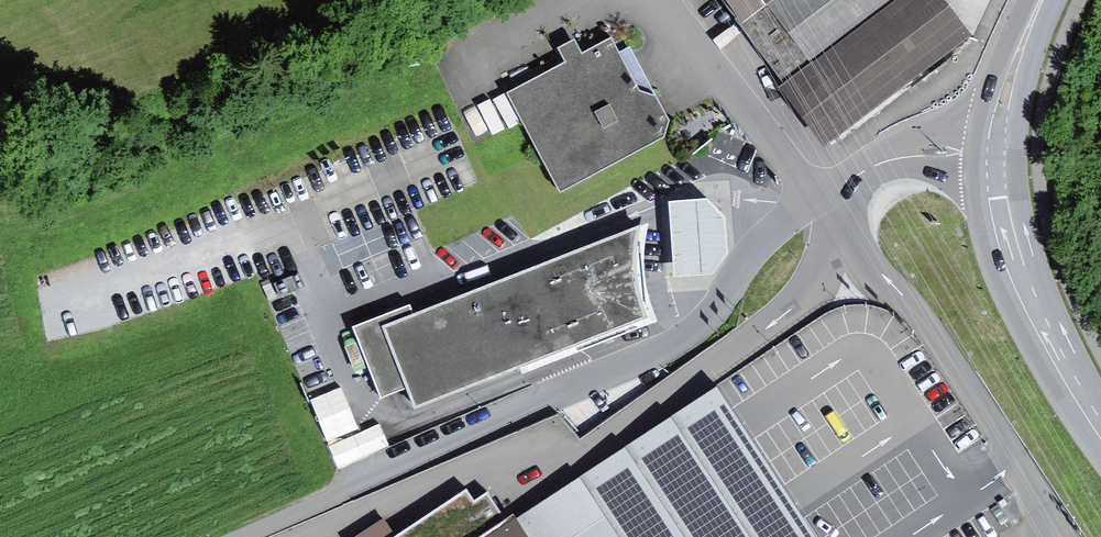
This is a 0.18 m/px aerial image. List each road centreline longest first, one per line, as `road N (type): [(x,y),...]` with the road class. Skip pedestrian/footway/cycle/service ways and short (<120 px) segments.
road 1 (track): [(686,337),(232,536)]
road 2 (residential): [(995,152),(904,154),(868,168),(757,245),(686,337)]
road 3 (primary): [(1100,429),(1026,295),(1000,213),(995,152)]
road 4 (primary): [(995,152),(1005,92),(1043,0)]

